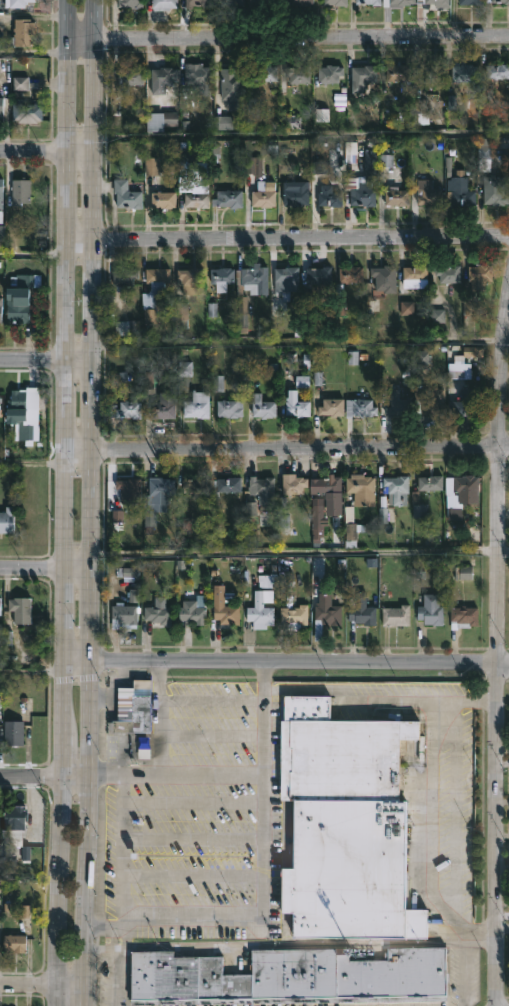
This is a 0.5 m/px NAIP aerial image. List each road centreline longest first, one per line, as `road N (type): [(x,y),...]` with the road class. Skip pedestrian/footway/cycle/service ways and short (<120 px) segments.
road 1 (secondary): [(68,0),(58,1005)]
road 2 (secondary): [(83,1005),(93,0)]
road 3 (residential): [(508,292),(497,357),(497,1005)]
road 4 (residential): [(508,661),(66,661)]
road 5 (residential): [(508,35),(68,41)]
road 6 (residential): [(508,447),(68,450)]
road 7 (residential): [(508,236),(69,242)]

